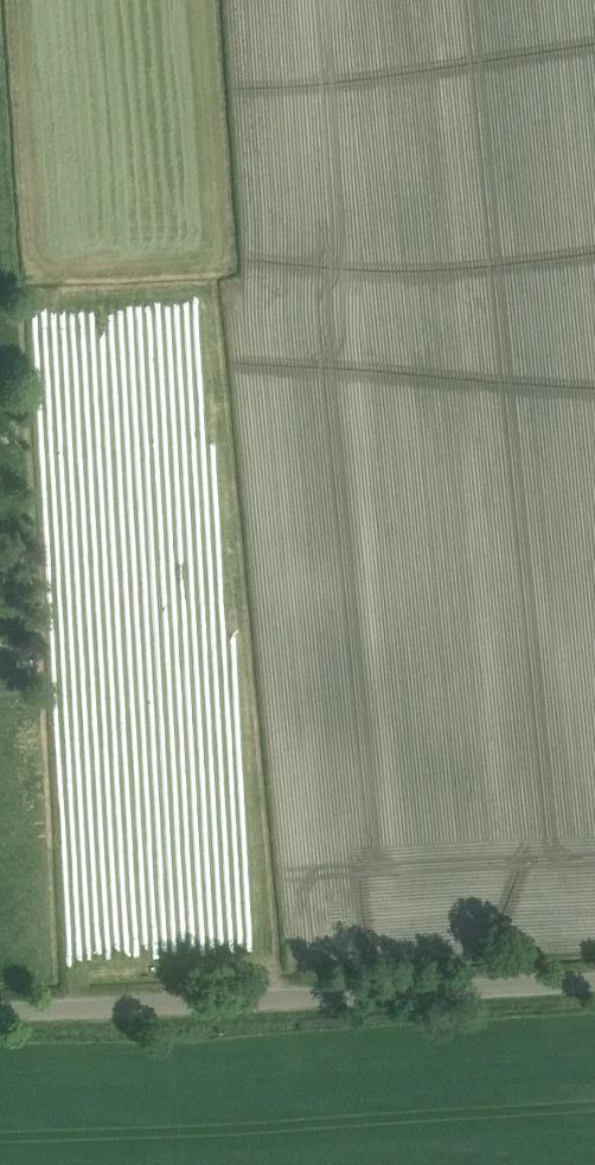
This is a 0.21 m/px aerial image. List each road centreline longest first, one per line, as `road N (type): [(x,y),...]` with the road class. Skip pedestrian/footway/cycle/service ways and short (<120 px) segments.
road 1 (unclassified): [(0,1010),(594,983)]

